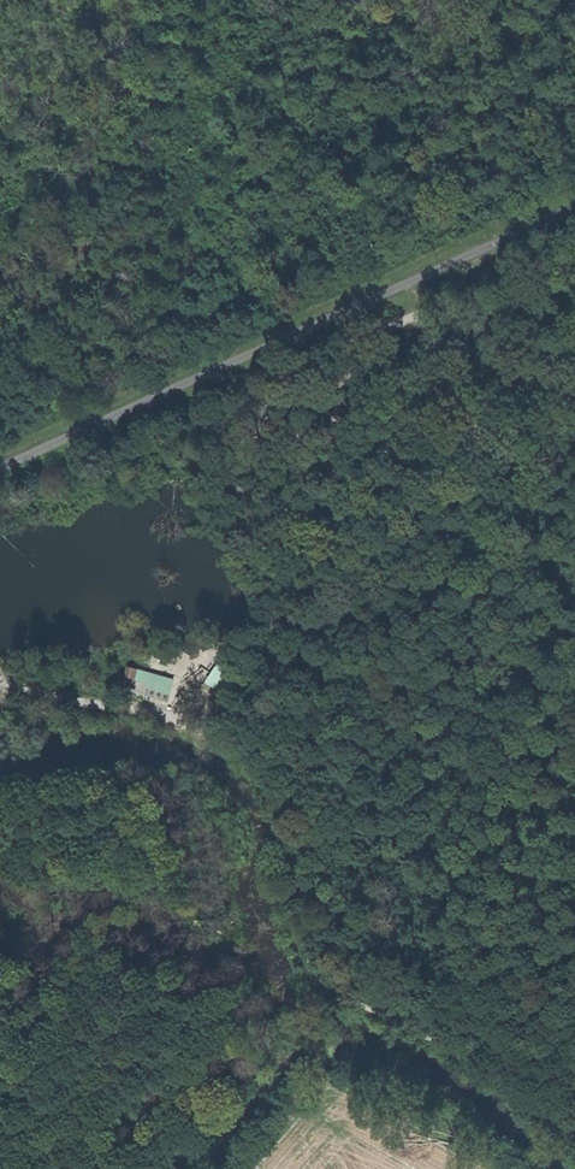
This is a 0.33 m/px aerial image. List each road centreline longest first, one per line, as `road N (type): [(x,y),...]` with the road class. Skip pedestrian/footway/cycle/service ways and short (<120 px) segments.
road 1 (track): [(574,1125),(398,1019),(350,1000),(300,944),(305,850),(254,773),(181,723),(0,691)]
road 2 (track): [(0,469),(574,205)]

